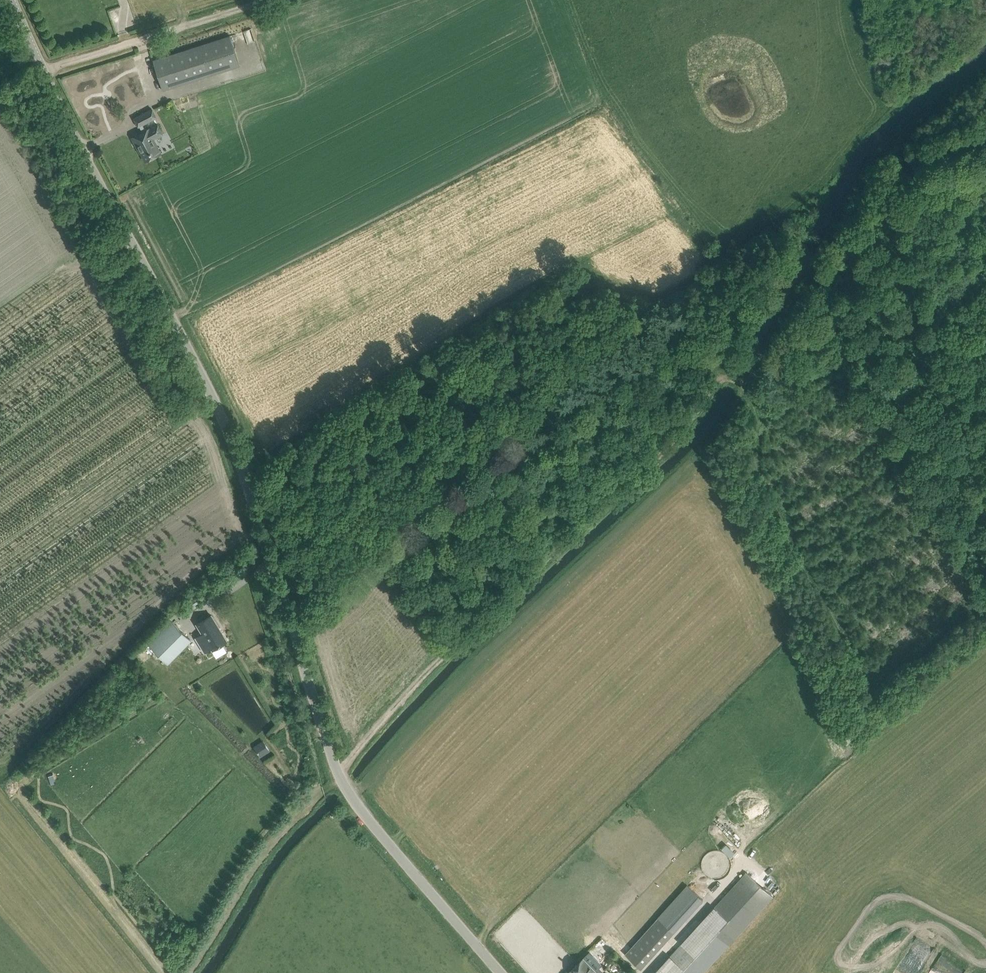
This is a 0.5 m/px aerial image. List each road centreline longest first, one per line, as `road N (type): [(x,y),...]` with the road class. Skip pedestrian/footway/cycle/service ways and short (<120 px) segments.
road 1 (unclassified): [(501,972),(339,775),(235,449),(13,0)]
road 2 (track): [(44,70),(268,0)]

